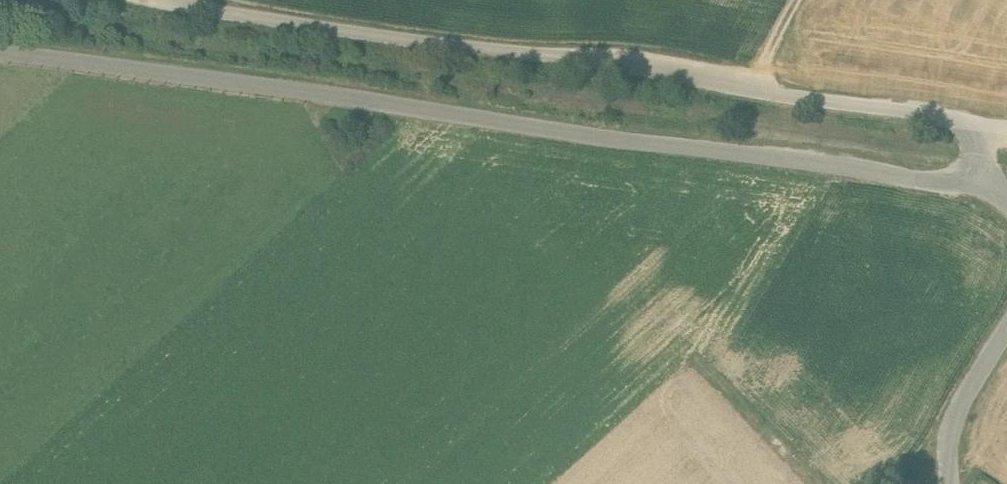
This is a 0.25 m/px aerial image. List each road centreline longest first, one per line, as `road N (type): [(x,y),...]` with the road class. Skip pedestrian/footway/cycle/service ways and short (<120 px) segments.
road 1 (unclassified): [(1006,204),(974,187),(0,49)]
road 2 (track): [(197,0),(983,125)]

